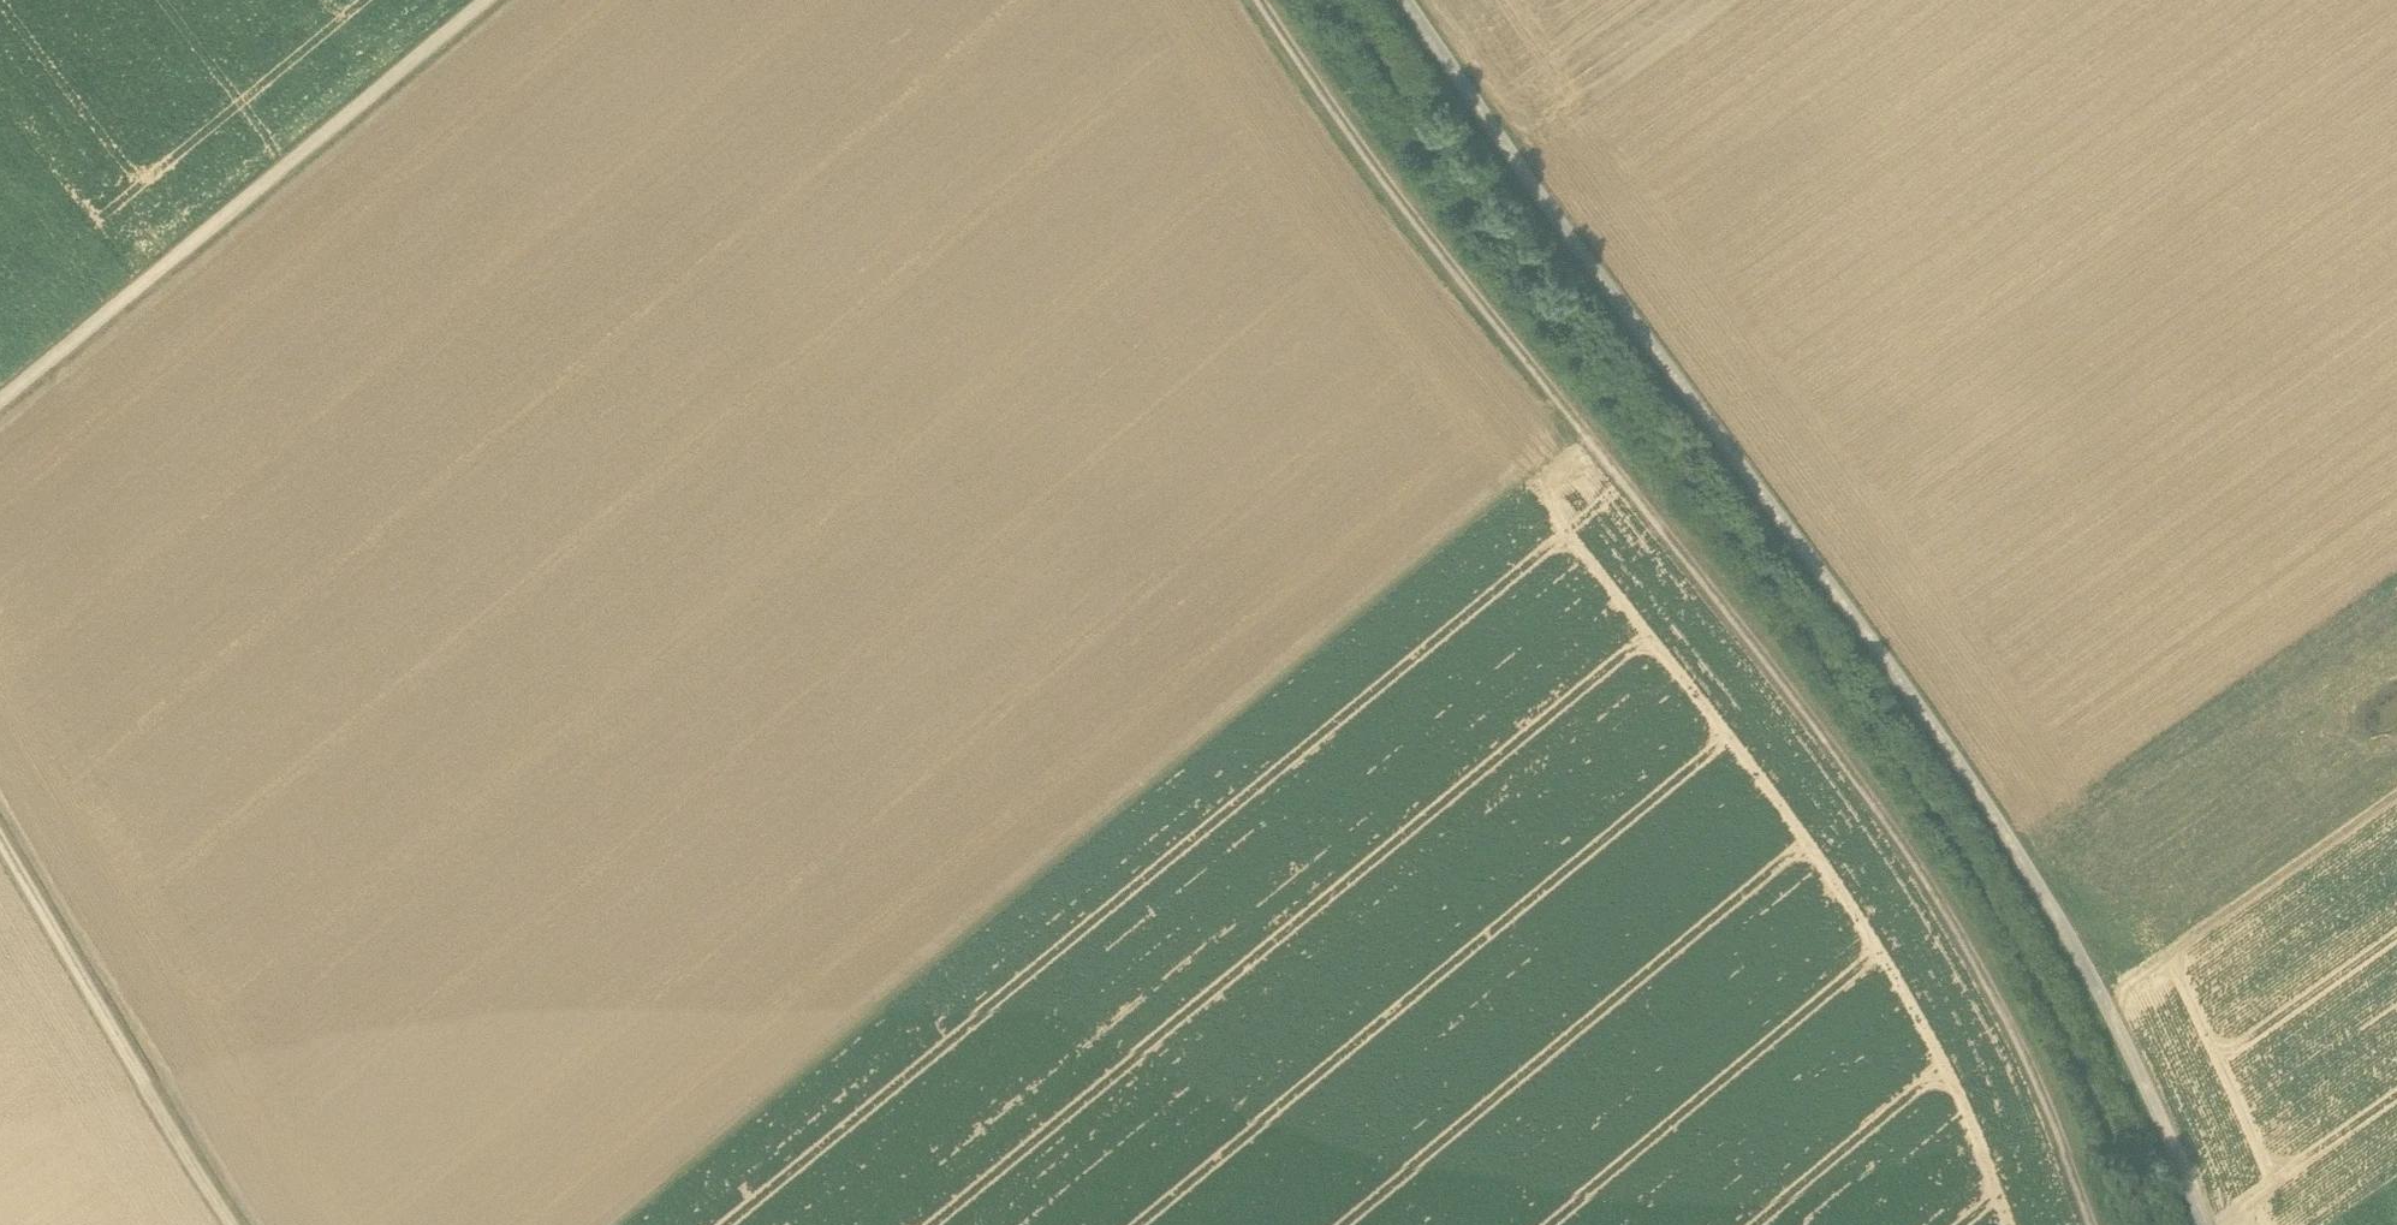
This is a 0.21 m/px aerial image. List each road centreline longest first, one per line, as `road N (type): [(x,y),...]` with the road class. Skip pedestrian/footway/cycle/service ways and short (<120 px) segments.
road 1 (track): [(1261,0),(1426,232),(1892,823),(2050,1114),(2089,1224)]
road 2 (track): [(1404,0),(1967,776),(2111,1014),(2204,1224)]
road 3 (track): [(0,404),(490,0)]
road 4 (track): [(0,844),(232,1224)]

